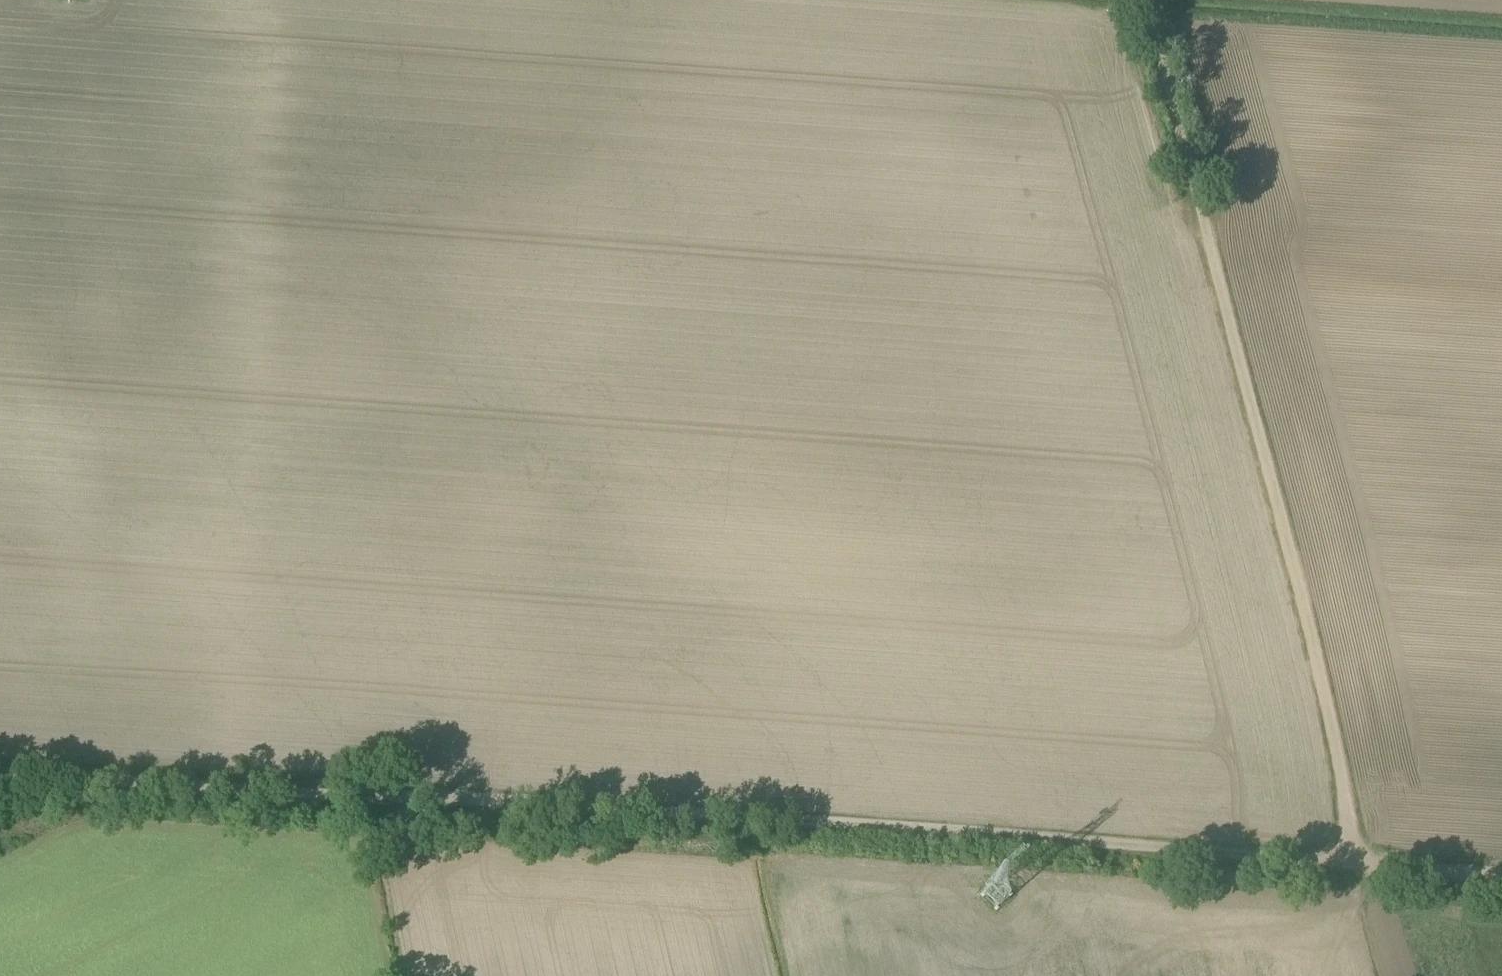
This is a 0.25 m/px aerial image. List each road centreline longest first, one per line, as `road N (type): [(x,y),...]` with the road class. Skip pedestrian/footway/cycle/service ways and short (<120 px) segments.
road 1 (track): [(0,767),(1350,863)]
road 2 (track): [(1350,863),(1341,763),(1144,0)]
road 3 (track): [(1350,863),(1501,873)]

